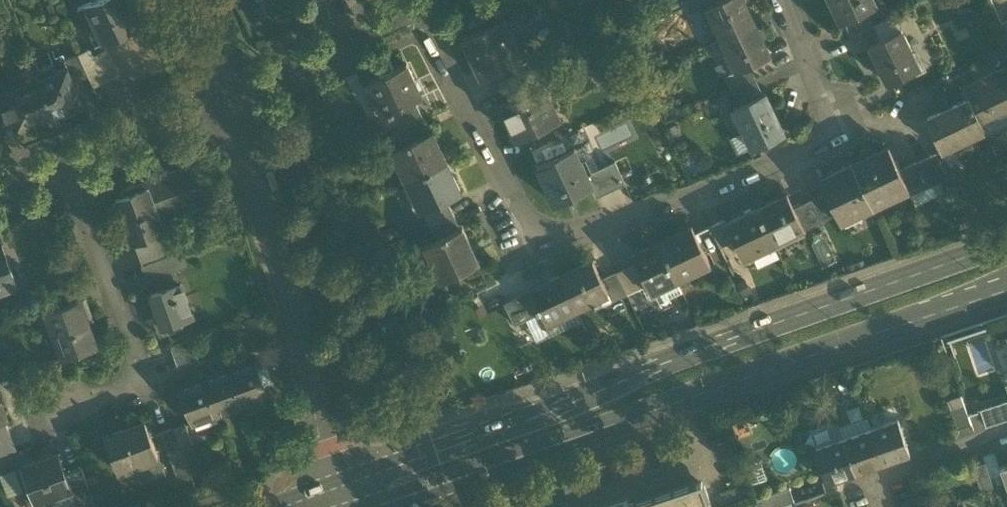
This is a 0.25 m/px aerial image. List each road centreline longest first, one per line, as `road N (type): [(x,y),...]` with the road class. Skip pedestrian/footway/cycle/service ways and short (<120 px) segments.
road 1 (residential): [(420,10),(545,249),(832,135),(785,0)]
road 2 (primary): [(1006,246),(435,453),(359,494)]
road 3 (primary): [(359,494),(432,493),(1006,289)]
road 4 (residential): [(225,104),(282,260),(323,447),(359,494)]
road 5 (residential): [(0,191),(225,104)]
road 6 (residential): [(225,104),(420,10)]
road 7 (residential): [(883,506),(872,478),(1006,430)]

